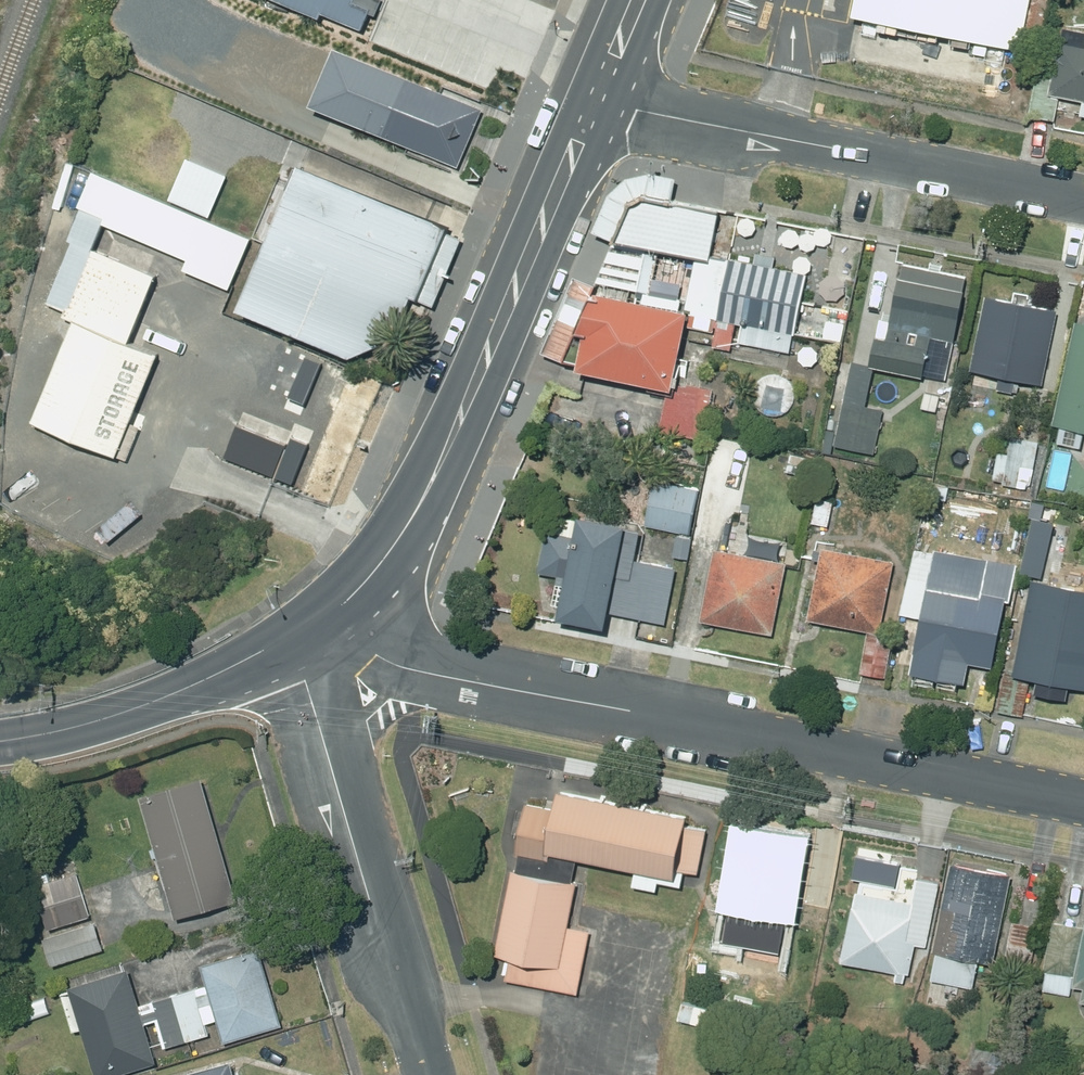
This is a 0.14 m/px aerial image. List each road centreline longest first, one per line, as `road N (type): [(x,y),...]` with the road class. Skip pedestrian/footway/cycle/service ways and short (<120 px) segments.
road 1 (residential): [(322,622),(403,666),(1083,801)]
road 2 (primary): [(322,622),(372,574),(423,501),(595,104)]
road 3 (residential): [(595,104),(1083,200)]
road 4 (residential): [(290,641),(424,1074)]
road 5 (primary): [(0,745),(144,709),(290,641)]

